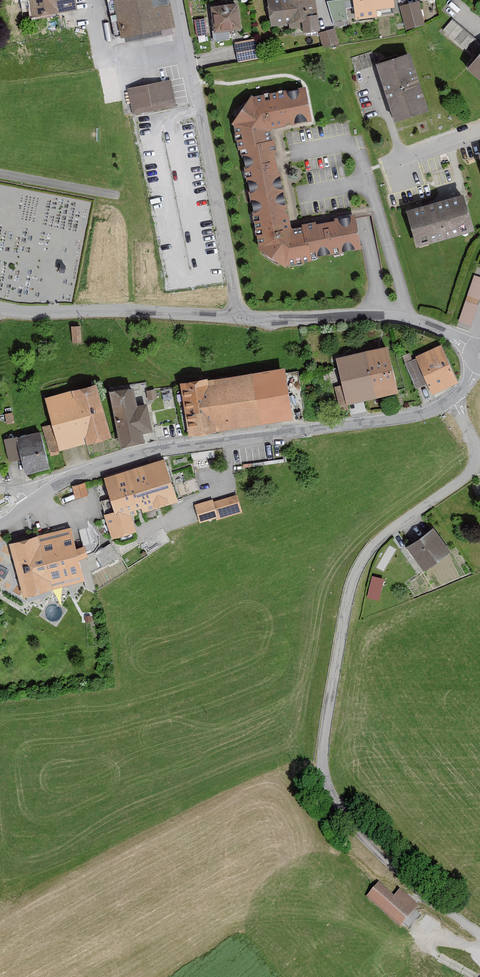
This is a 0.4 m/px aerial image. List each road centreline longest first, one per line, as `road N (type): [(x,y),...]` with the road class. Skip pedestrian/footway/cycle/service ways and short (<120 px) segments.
road 1 (unclassified): [(453,401),(479,458),(468,479),(371,545),(350,585),(326,781),(357,833),(479,931)]
road 2 (unclassified): [(33,501),(68,479),(145,453),(405,418),(453,401)]
road 3 (residential): [(181,0),(238,316)]
road 4 (residential): [(479,358),(410,318),(238,316)]
road 5 (residential): [(238,316),(0,307)]

